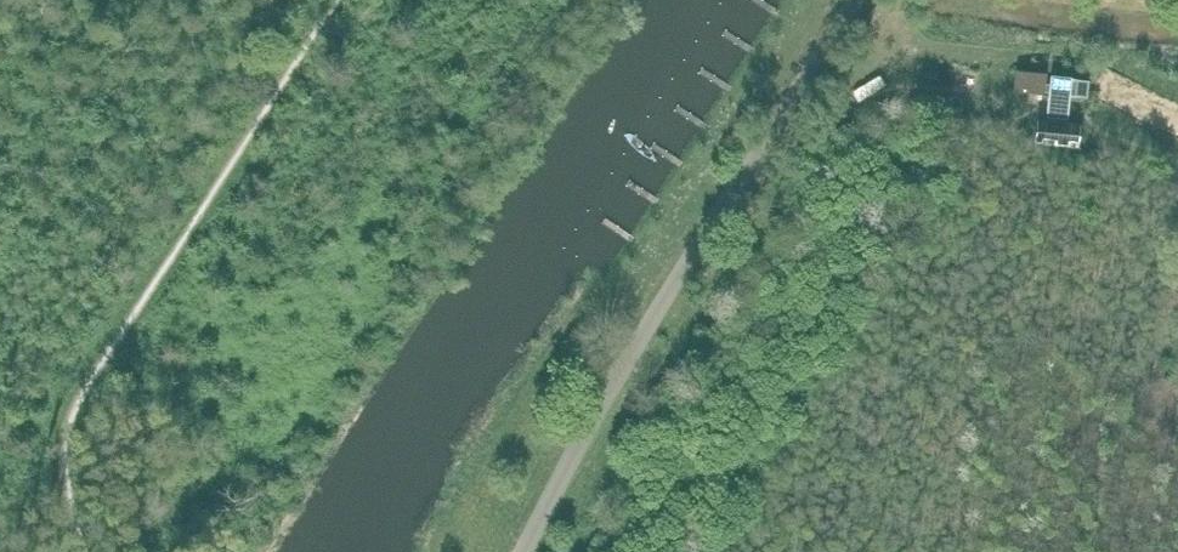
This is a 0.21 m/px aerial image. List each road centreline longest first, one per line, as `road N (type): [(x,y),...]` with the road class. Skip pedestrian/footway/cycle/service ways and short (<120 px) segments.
road 1 (unclassified): [(523,551),(613,382),(854,0)]

